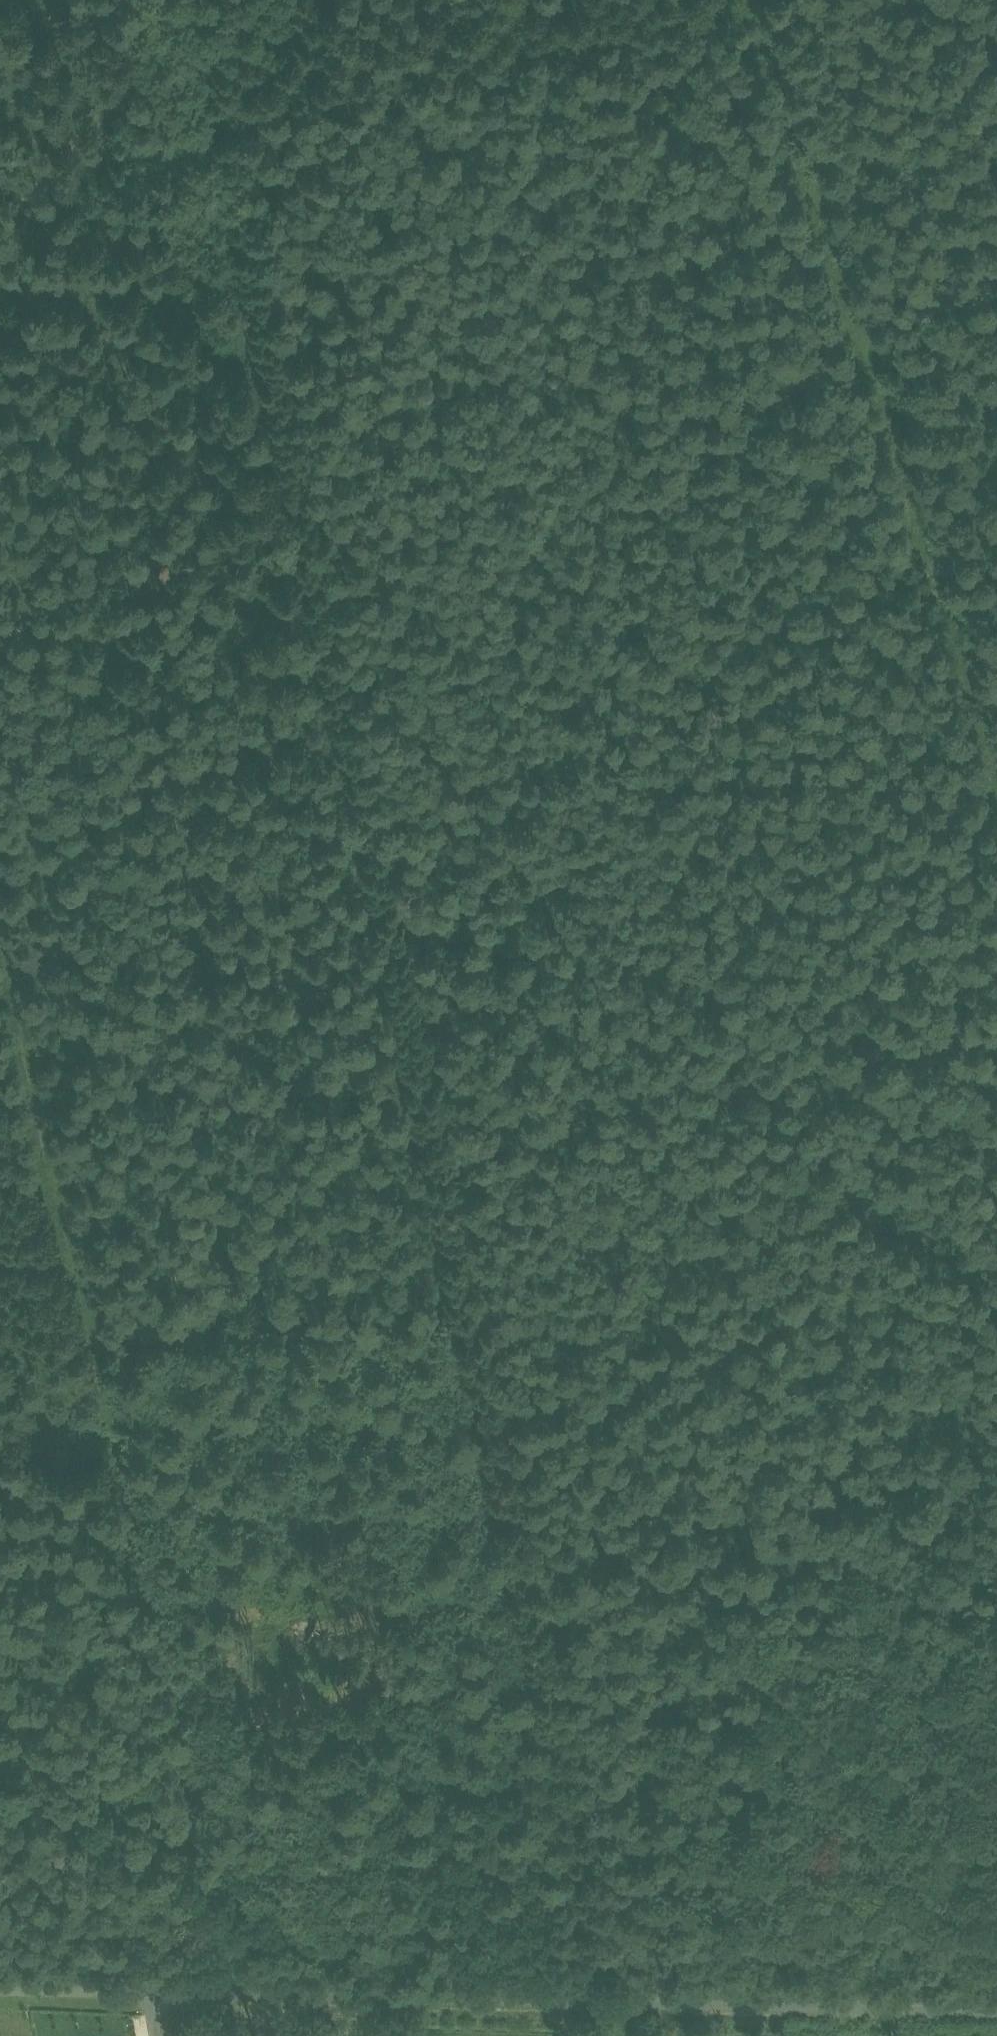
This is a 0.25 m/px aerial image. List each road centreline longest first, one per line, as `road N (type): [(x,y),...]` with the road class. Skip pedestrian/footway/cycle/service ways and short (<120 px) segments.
road 1 (unclassified): [(0,1995),(996,2010)]
road 2 (track): [(996,750),(759,0)]

